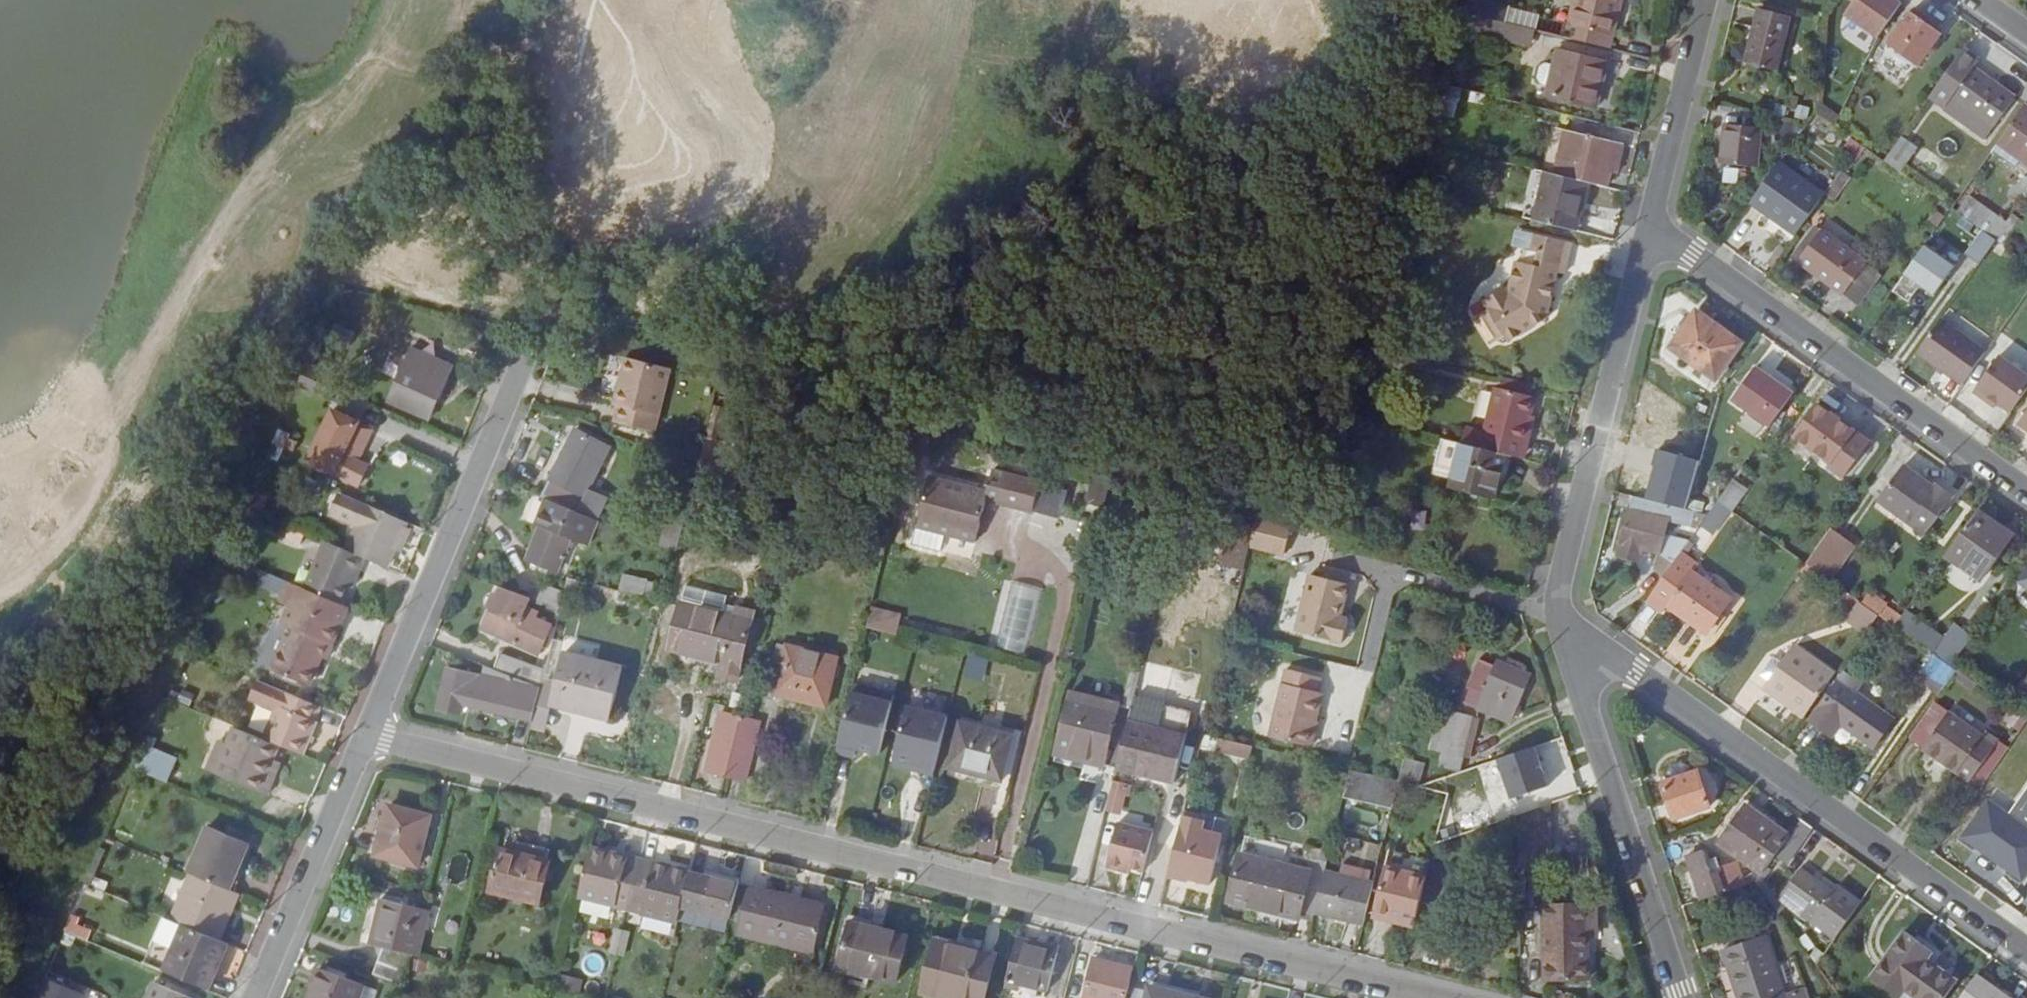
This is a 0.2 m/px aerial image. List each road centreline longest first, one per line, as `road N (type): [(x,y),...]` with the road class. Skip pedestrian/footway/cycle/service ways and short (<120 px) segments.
road 1 (residential): [(1425,997),(362,736)]
road 2 (residential): [(2026,946),(1558,611)]
road 3 (residential): [(2026,487),(1655,225)]
road 4 (residential): [(362,736),(524,350)]
road 5 (residential): [(1678,997),(1558,611)]
road 6 (residential): [(1558,611),(1655,225)]
road 7 (residential): [(254,997),(362,736)]
road 8 (residential): [(1655,225),(1712,0)]

